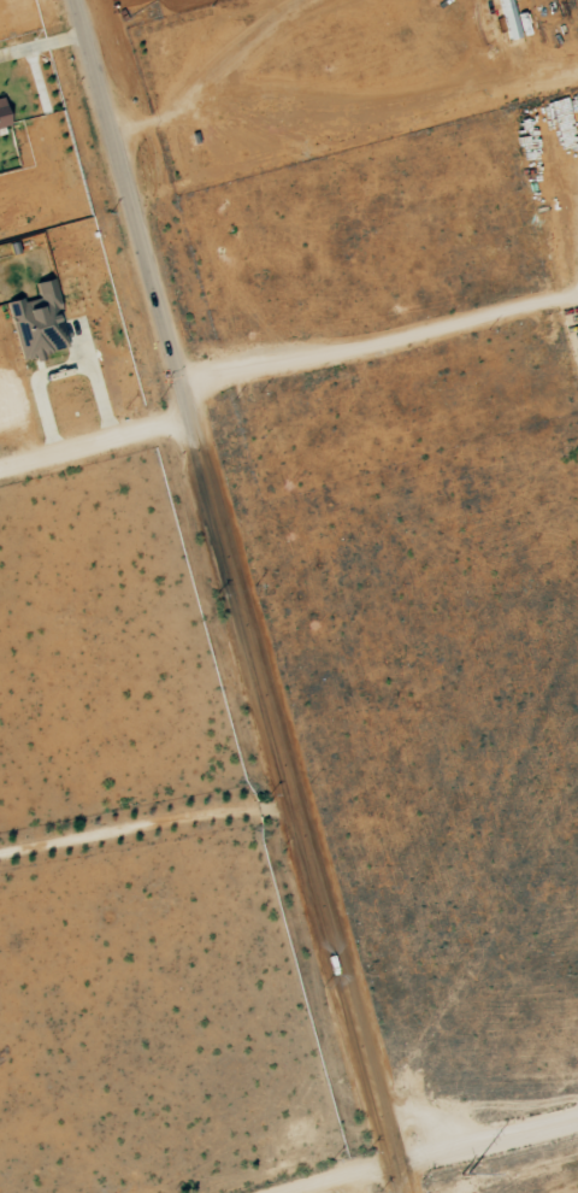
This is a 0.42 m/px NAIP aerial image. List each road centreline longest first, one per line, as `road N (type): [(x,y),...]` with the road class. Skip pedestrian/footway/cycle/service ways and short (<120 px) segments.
road 1 (tertiary): [(406,1192),(71,0)]
road 2 (residential): [(276,1192),(495,1130),(577,1123)]
road 3 (residential): [(0,464),(187,411)]

